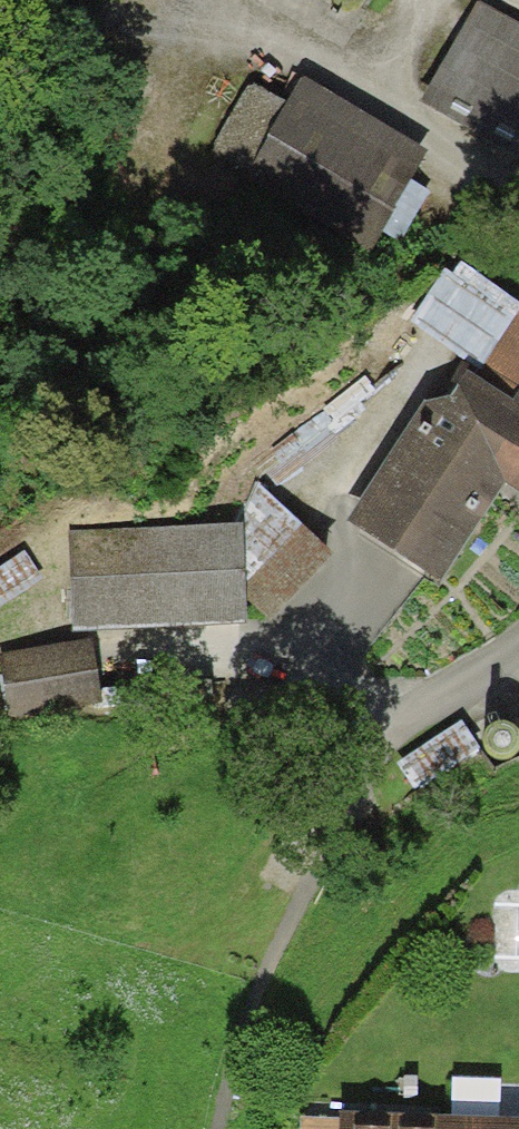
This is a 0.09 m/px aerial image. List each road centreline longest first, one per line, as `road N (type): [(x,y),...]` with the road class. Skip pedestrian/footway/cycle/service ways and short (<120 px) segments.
road 1 (residential): [(518,644),(396,730)]

